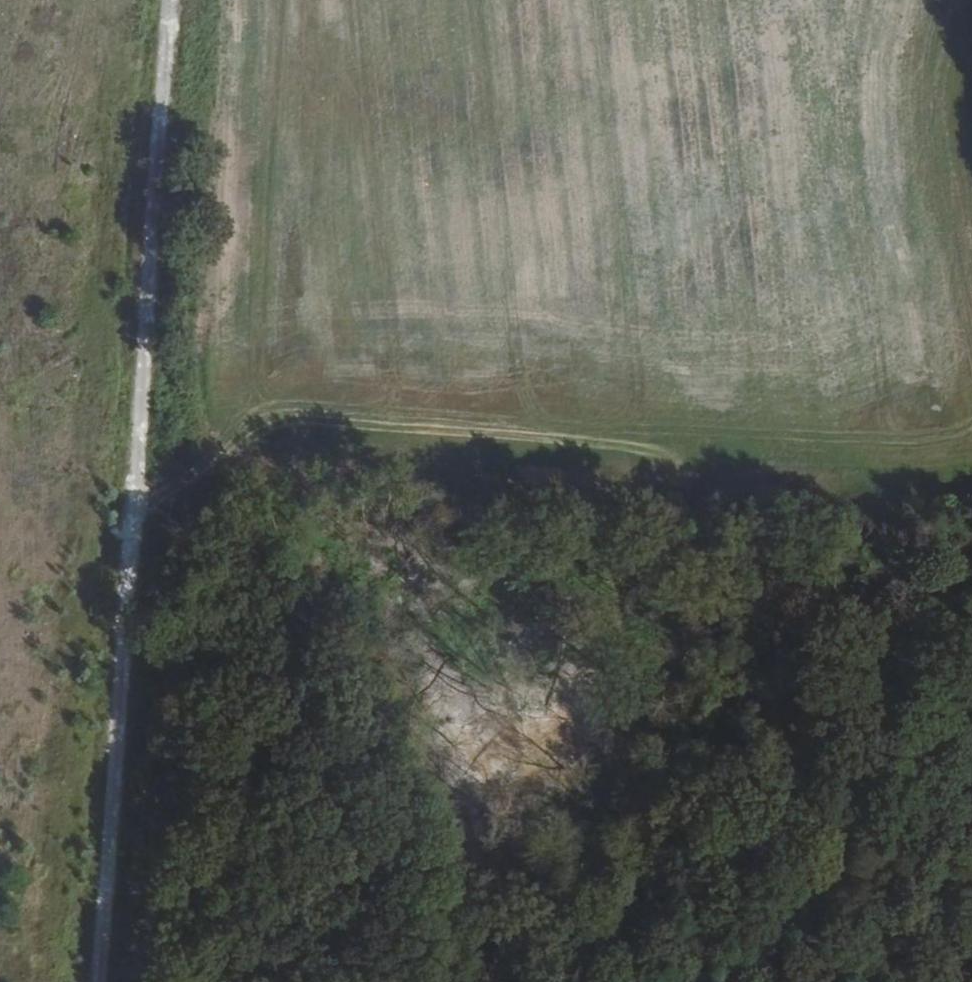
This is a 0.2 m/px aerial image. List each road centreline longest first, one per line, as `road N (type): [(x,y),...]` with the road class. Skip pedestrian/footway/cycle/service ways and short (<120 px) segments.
road 1 (unclassified): [(173,0),(100,981)]

